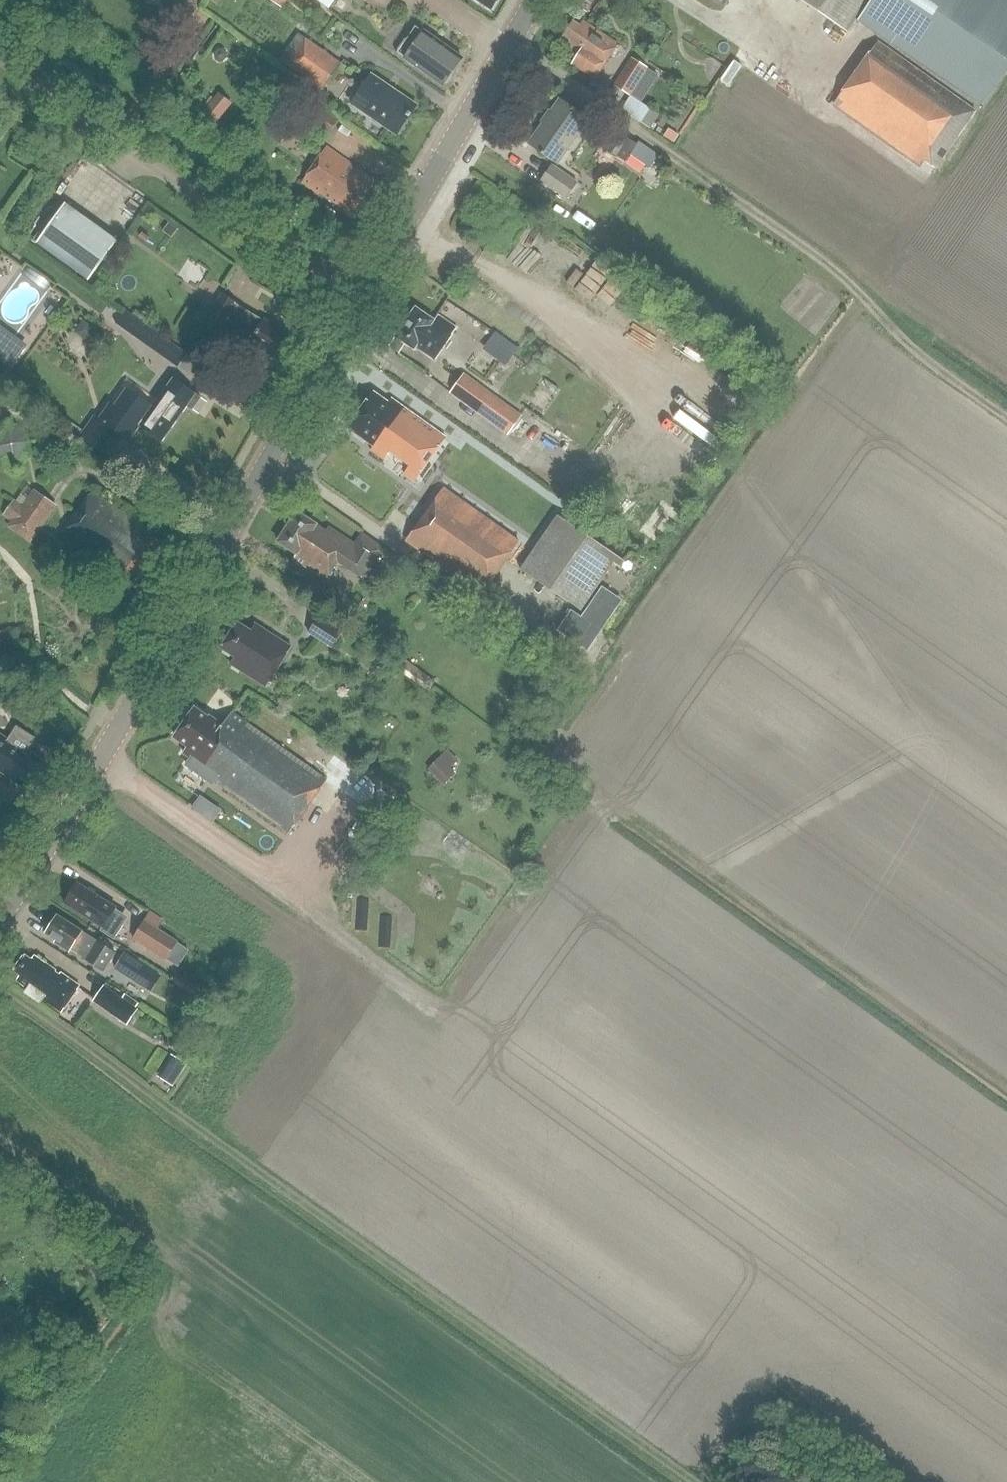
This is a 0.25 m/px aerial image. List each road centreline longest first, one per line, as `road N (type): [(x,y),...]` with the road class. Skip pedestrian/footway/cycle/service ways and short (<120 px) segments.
road 1 (secondary): [(0,912),(143,690),(362,295)]
road 2 (track): [(508,44),(812,254),(918,353),(1006,419)]
road 3 (unclassified): [(362,295),(175,184),(0,60)]
road 4 (secondary): [(362,295),(534,0)]

